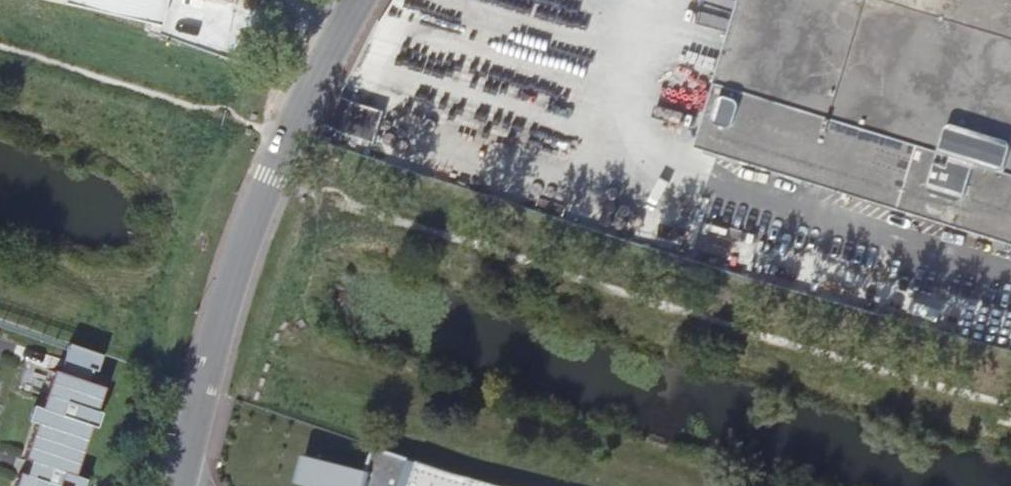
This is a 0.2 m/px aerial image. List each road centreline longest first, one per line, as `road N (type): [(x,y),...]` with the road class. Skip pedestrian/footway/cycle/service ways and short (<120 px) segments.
road 1 (residential): [(177,485),(225,287),(266,177),(360,0)]

